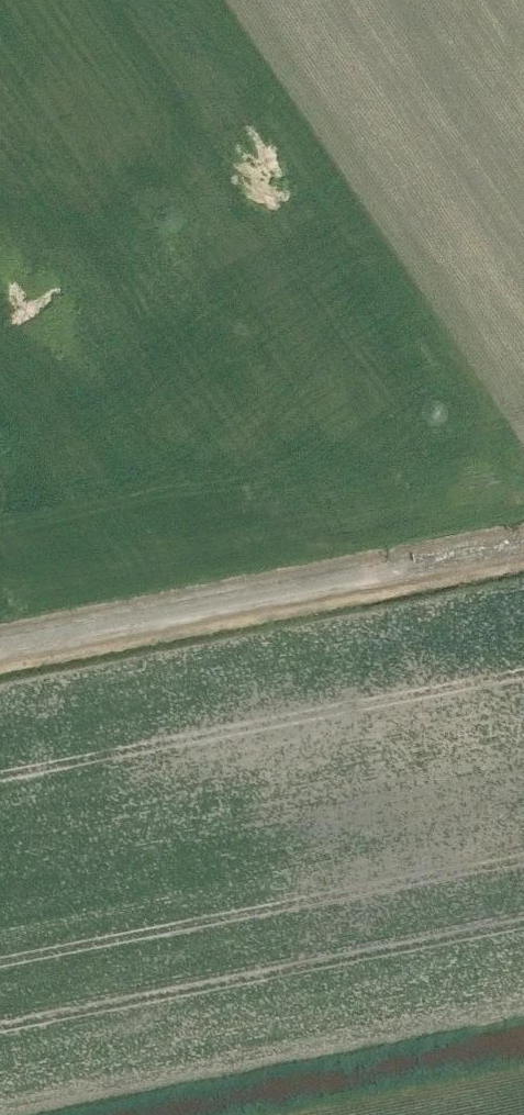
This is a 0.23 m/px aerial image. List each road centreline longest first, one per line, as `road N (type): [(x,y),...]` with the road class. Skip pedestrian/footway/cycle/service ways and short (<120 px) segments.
road 1 (unclassified): [(0,647),(523,543)]

